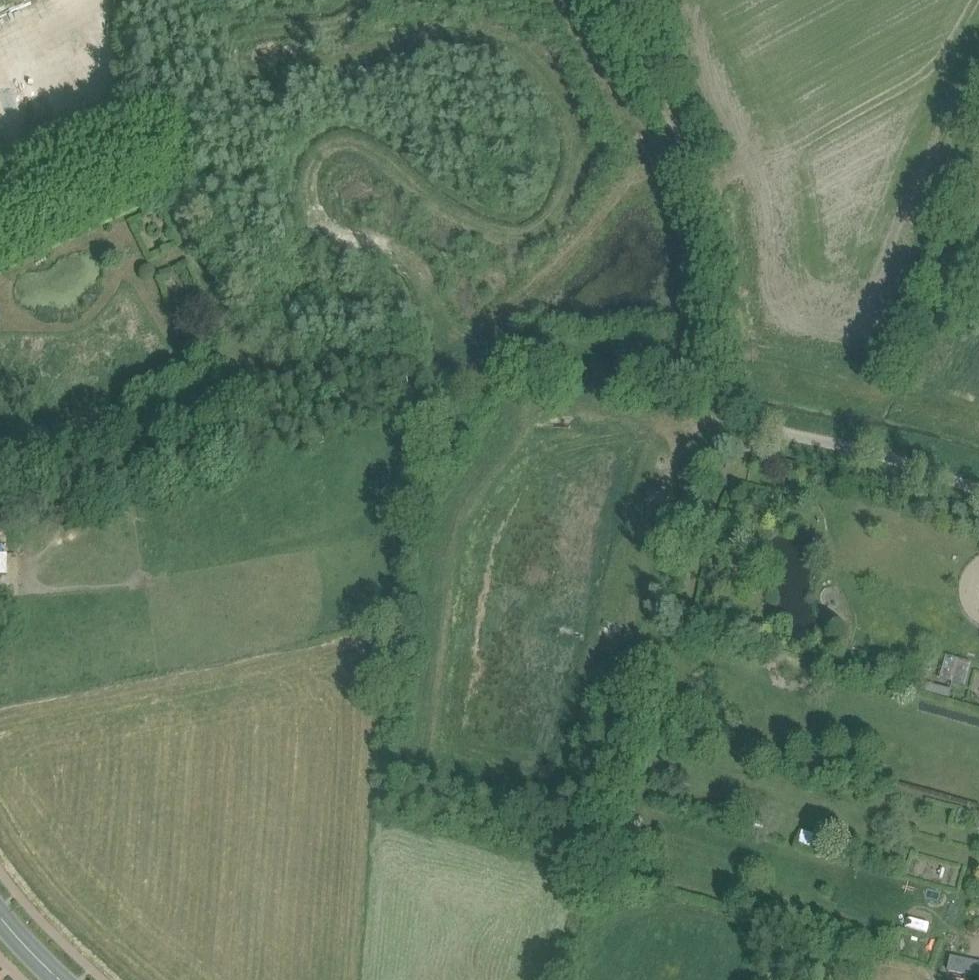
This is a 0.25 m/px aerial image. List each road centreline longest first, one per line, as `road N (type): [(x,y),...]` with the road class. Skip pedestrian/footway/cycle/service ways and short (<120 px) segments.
road 1 (unclassified): [(978,489),(902,459),(757,426),(731,397),(723,268),(706,189),(608,0)]

